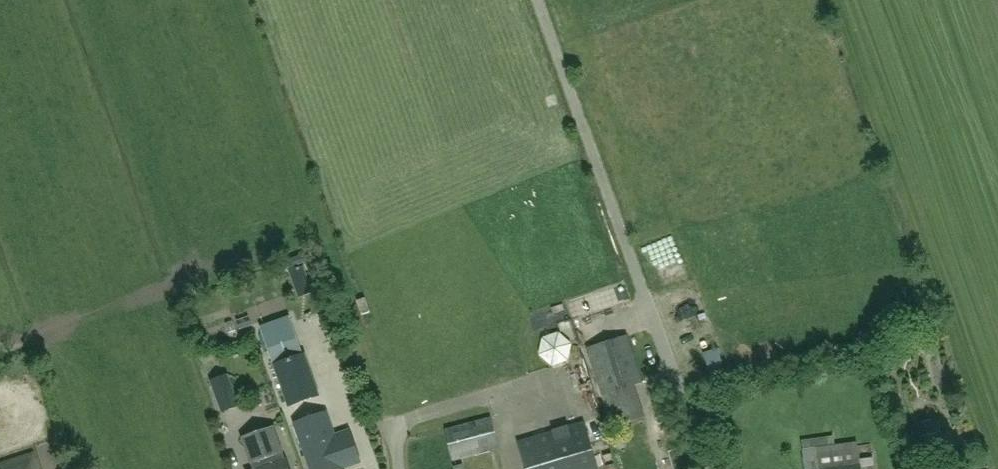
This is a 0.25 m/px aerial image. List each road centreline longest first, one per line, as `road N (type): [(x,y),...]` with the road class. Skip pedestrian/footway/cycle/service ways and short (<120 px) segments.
road 1 (unclassified): [(538,0),(708,468)]

